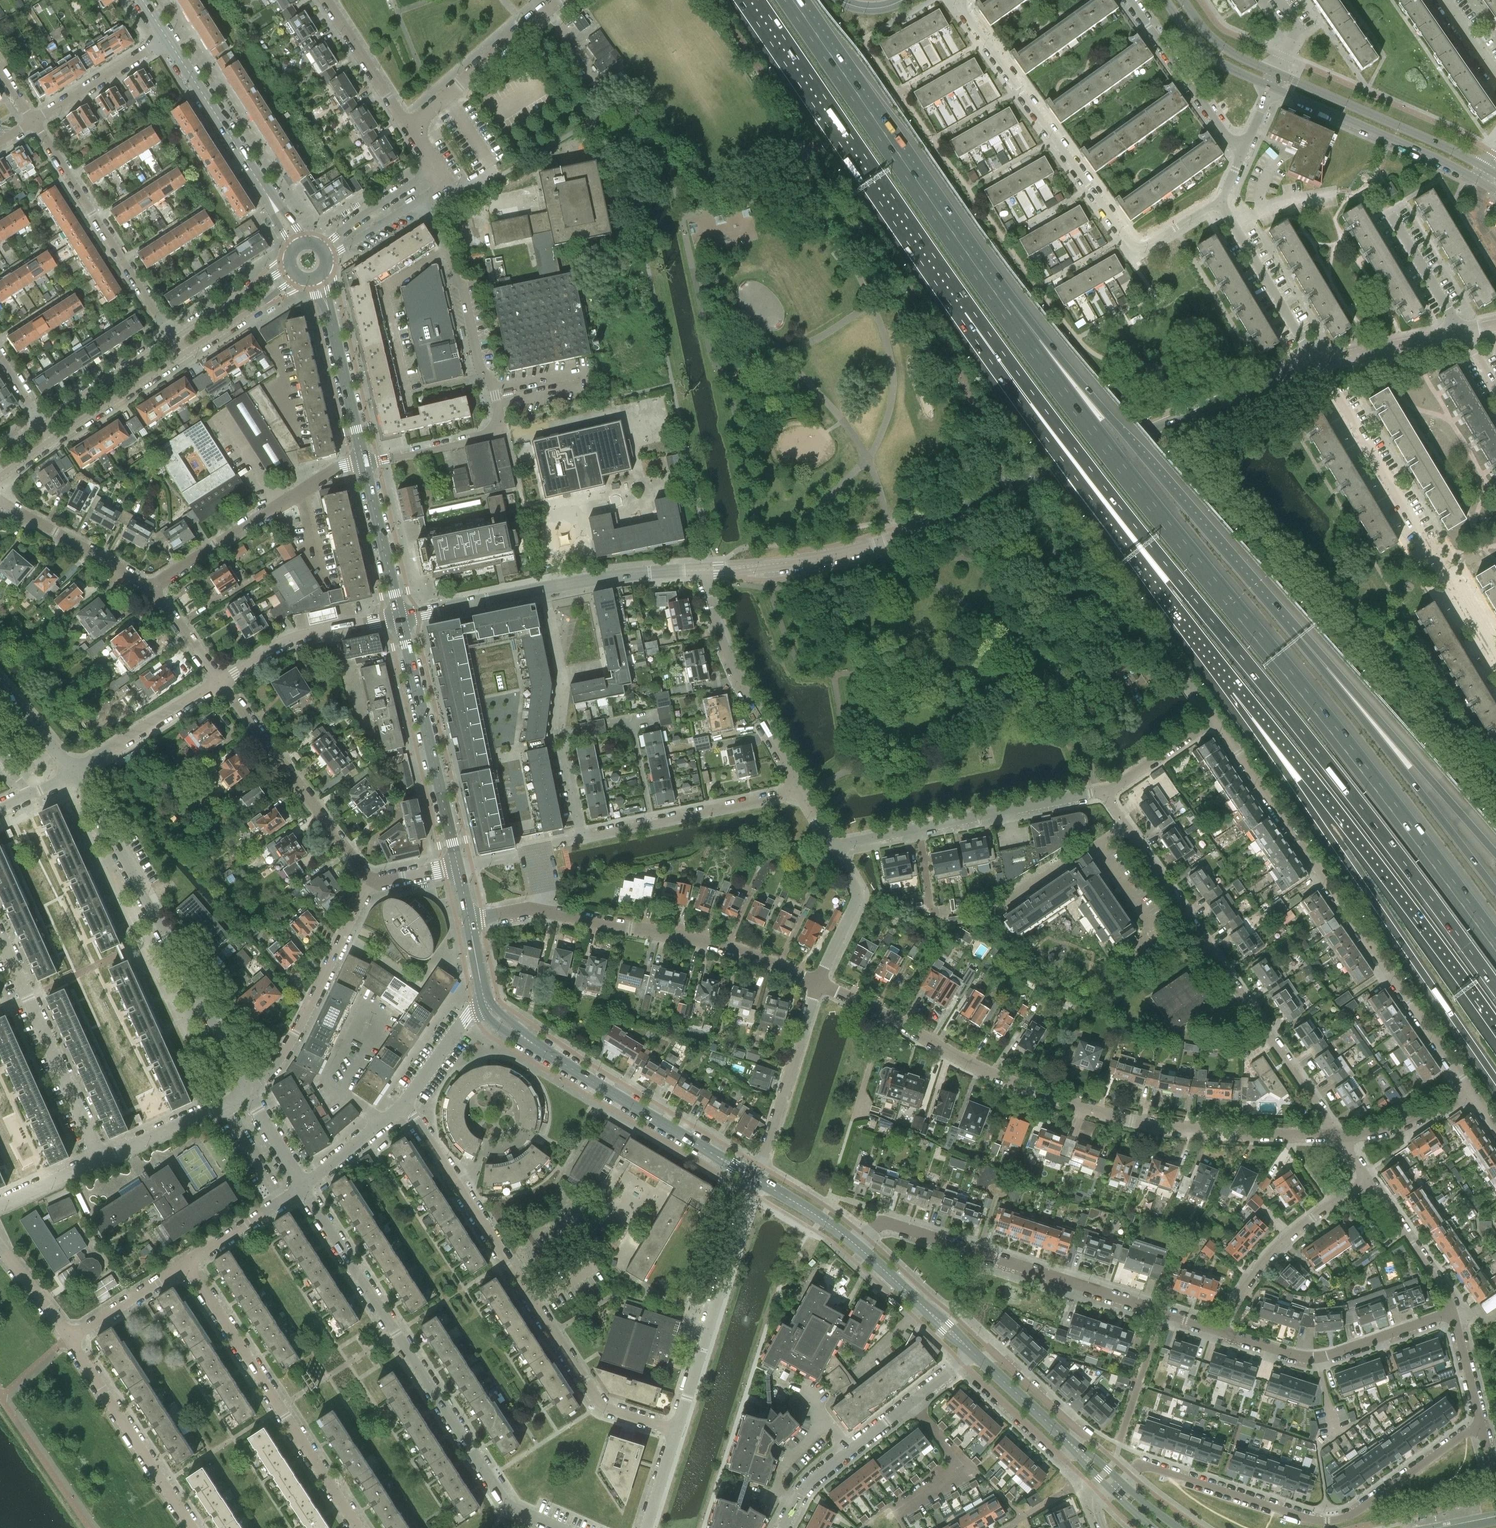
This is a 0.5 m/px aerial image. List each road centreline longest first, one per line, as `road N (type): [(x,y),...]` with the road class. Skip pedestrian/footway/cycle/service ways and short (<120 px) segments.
road 1 (motorway): [(968,310),(1495,989)]
road 2 (motorway): [(1495,946),(998,305)]
road 3 (residential): [(702,570),(778,564),(878,542),(1313,360)]
road 4 (residential): [(1338,1136),(1131,1120),(993,1076),(885,1015)]
road 5 (motorway): [(1237,687),(1299,792),(1495,1079)]
road 6 (motorway): [(968,310),(1036,424),(1237,687)]
road 7 (residential): [(1473,1094),(1218,719)]
road 8 (residential): [(677,1430),(600,1406),(404,1103)]
road 9 (residential): [(561,1527),(507,1505),(304,1185)]
road 10 (motorway): [(1289,629),(1073,372),(998,305)]
road 11 (motorway): [(1237,687),(1495,1025)]
road 12 (residential): [(1338,1136),(1103,790)]
road 13 (residential): [(1121,1482),(1147,1462),(1303,1517),(1335,1520),(1480,1422)]
road 14 (residential): [(1219,202),(1143,245),(1132,244),(965,0)]
road 15 (residential): [(1219,1330),(895,1227),(879,1226),(857,1246)]
road 16 (motorway): [(754,0),(968,310)]
road 17 (motorway): [(998,305),(789,0)]
road 18 (residential): [(427,215),(463,289),(500,423),(480,436),(364,462)]
road 19 (residential): [(246,1092),(75,771)]
road 20 (residential): [(816,983),(724,947),(546,912),(468,919)]
road 21 (residential): [(1495,664),(1313,360)]
road 22 (motorway): [(1495,890),(1289,629)]
road 23 (residential): [(798,790),(581,835),(560,735)]
road 24 (tertiary): [(756,1179),(520,1035),(487,1003)]
road 25 (residential): [(358,1527),(185,1263)]
road 26 (motorway): [(1495,856),(1289,629)]
road 27 (residential): [(400,617),(586,582),(702,570)]
road 28 (residential): [(832,850),(1103,790)]
road 29 (residential): [(677,1430),(756,1179)]
road 30 (residential): [(172,338),(33,121)]
road 31 (tertiary): [(457,865),(400,617)]
road 32 (residential): [(370,882),(222,681)]
road 33 (residential): [(153,588),(334,469),(364,462)]
road 34 (residential): [(246,1092),(277,1063),(370,882)]
road 35 (residential): [(1454,1313),(1318,1357),(1219,1330)]
road 36 (residential): [(781,1527),(816,1476),(960,1362)]
road 37 (residential): [(103,1158),(0,938)]
road 38 (residential): [(798,790),(719,639),(702,570)]
road 39 (tertiary): [(1487,168),(1278,74)]
road 40 (tertiary): [(1272,89),(1480,181)]
road 41 (residential): [(193,1527),(68,1337)]
road 42 (residential): [(1219,1330),(1285,1240),(1366,1179)]
road 43 (residential): [(756,1179),(816,983)]
road 44 (residential): [(407,128),(554,0)]
road 45 (residential): [(222,681),(285,641),(400,617)]
road 46 (tertiary): [(364,462),(316,277)]
road 47 (residential): [(1129,0),(1243,150)]
road 48 (residential): [(1313,360),(1219,202)]
road 49 (residential): [(153,588),(0,499)]
road 50 (tertiary): [(263,188),(167,40)]
road 51 (residential): [(75,771),(222,681)]
road 52 (residential): [(1454,1313),(1441,1282),(1366,1179)]
road 53 (tertiary): [(400,617),(364,462)]
road 54 (residential): [(103,1158),(246,1092)]
road 55 (residential): [(33,121),(167,40)]
road 56 (tertiary): [(972,1352),(857,1246)]
road 57 (tertiary): [(172,338),(41,423)]
road 58 (tertiary): [(53,439),(183,355)]
road 59 (residential): [(960,1362),(1053,1451),(1060,1456),(1072,1445)]
road 60 (residential): [(407,128),(325,0)]
road 61 (residential): [(1072,1445),(1077,1430),(992,1352),(972,1352)]
road 62 (residential): [(1313,360),(1461,331)]
road 63 (residential): [(816,983),(858,896),(832,850)]
road 64 (tertiary): [(1165,0),(1207,55),(1272,89)]
road 65 (residential): [(1473,1094),(1399,1126),(1338,1136)]
road 66 (residential): [(185,1263),(304,1185)]
road 67 (tertiary): [(290,263),(172,338)]
road 68 (tertiary): [(183,355),(298,276)]
road 69 (residential): [(435,169),(319,246)]
road 70 (residential): [(68,1337),(185,1263)]
road 71 (residential): [(1461,331),(1389,214)]
road 72 (tertiary): [(1072,1445),(972,1352)]
road 73 (residential): [(1103,790),(1218,719)]
road 74 (residential): [(404,1103),(467,1015),(487,1003)]
road 75 (residential): [(304,1185),(404,1103)]
road 76 (tertiary): [(1278,74),(1219,46),(1182,0)]
road 77 (tertiary): [(857,1246),(756,1179)]

